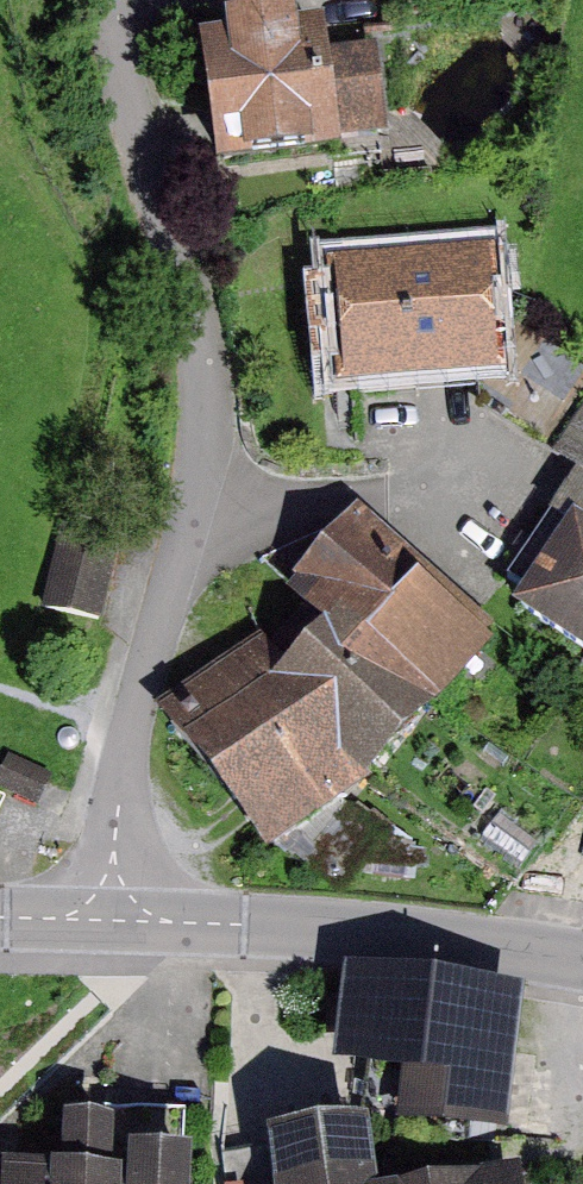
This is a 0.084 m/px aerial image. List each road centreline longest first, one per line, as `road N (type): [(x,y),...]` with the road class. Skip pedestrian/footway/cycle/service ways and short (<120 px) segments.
road 1 (unclassified): [(112,901),(127,732),(194,511),(206,444),(198,351),(99,14)]
road 2 (tertiary): [(582,963),(425,938),(183,923),(112,901)]
road 3 (residential): [(221,0),(99,14)]

